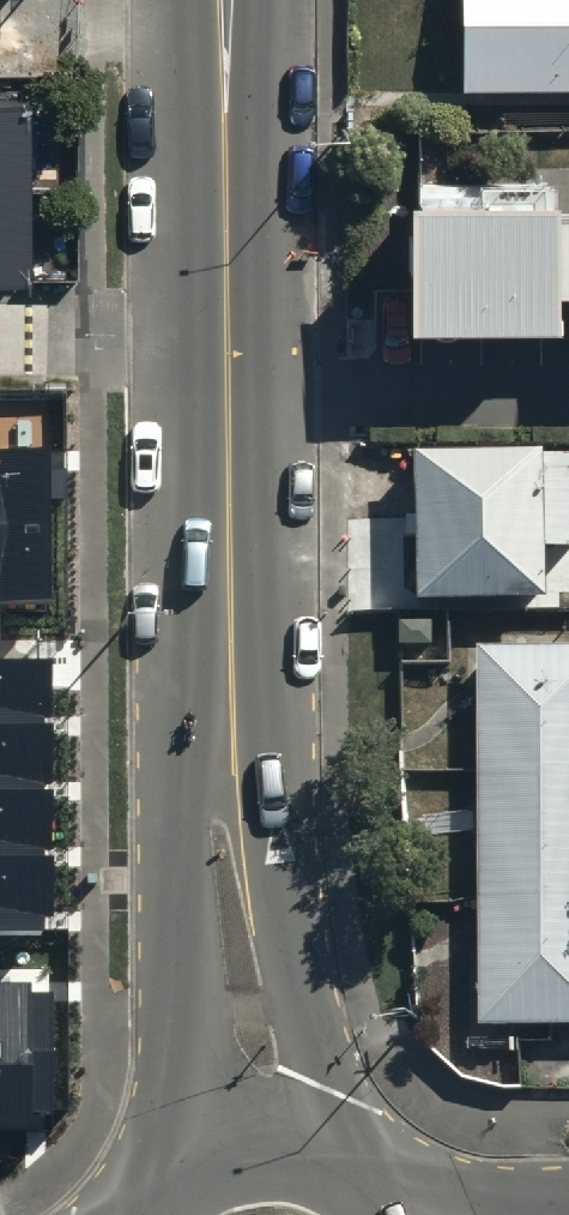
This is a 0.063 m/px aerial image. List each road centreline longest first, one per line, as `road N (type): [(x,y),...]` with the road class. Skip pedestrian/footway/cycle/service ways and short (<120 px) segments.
road 1 (tertiary): [(224,0),(251,1138)]
road 2 (tertiary): [(251,1138),(317,1143),(375,1174),(409,1214)]
road 3 (tertiary): [(131,1214),(150,1187),(196,1154),(251,1138)]

